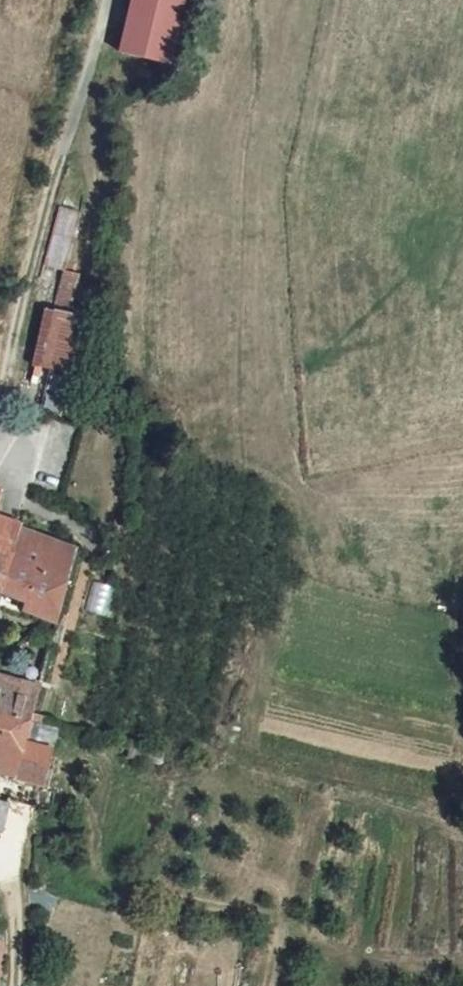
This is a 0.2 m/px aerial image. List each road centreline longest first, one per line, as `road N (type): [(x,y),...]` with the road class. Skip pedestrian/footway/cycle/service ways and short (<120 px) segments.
road 1 (track): [(0,411),(105,0)]

